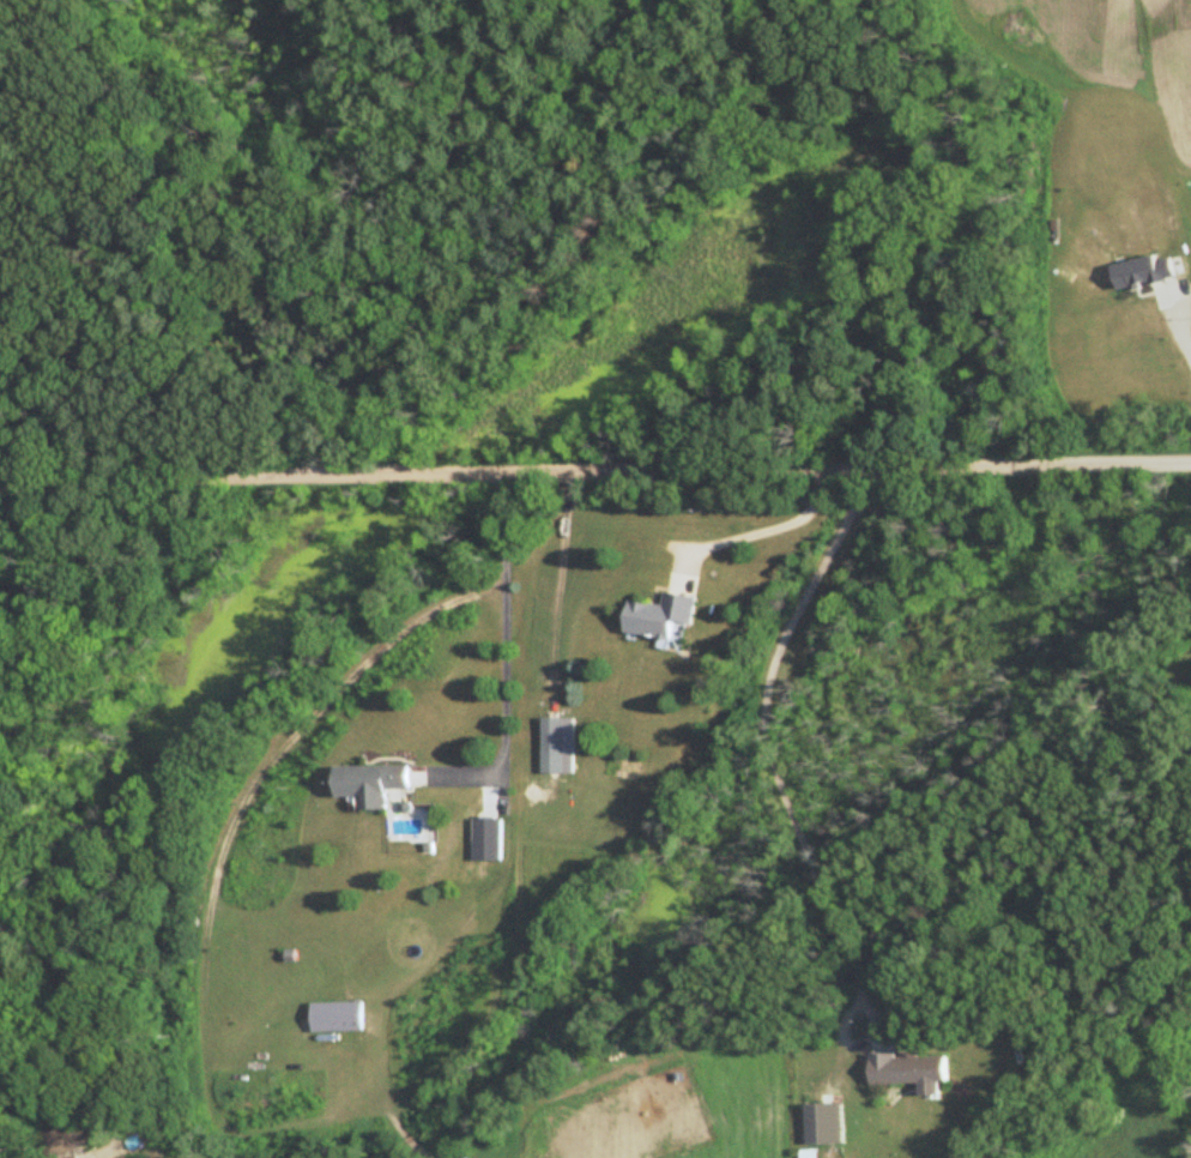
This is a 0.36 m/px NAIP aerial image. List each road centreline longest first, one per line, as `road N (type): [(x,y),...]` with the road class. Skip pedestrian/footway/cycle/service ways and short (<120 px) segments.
road 1 (residential): [(0,479),(87,468),(498,470),(1190,457)]

